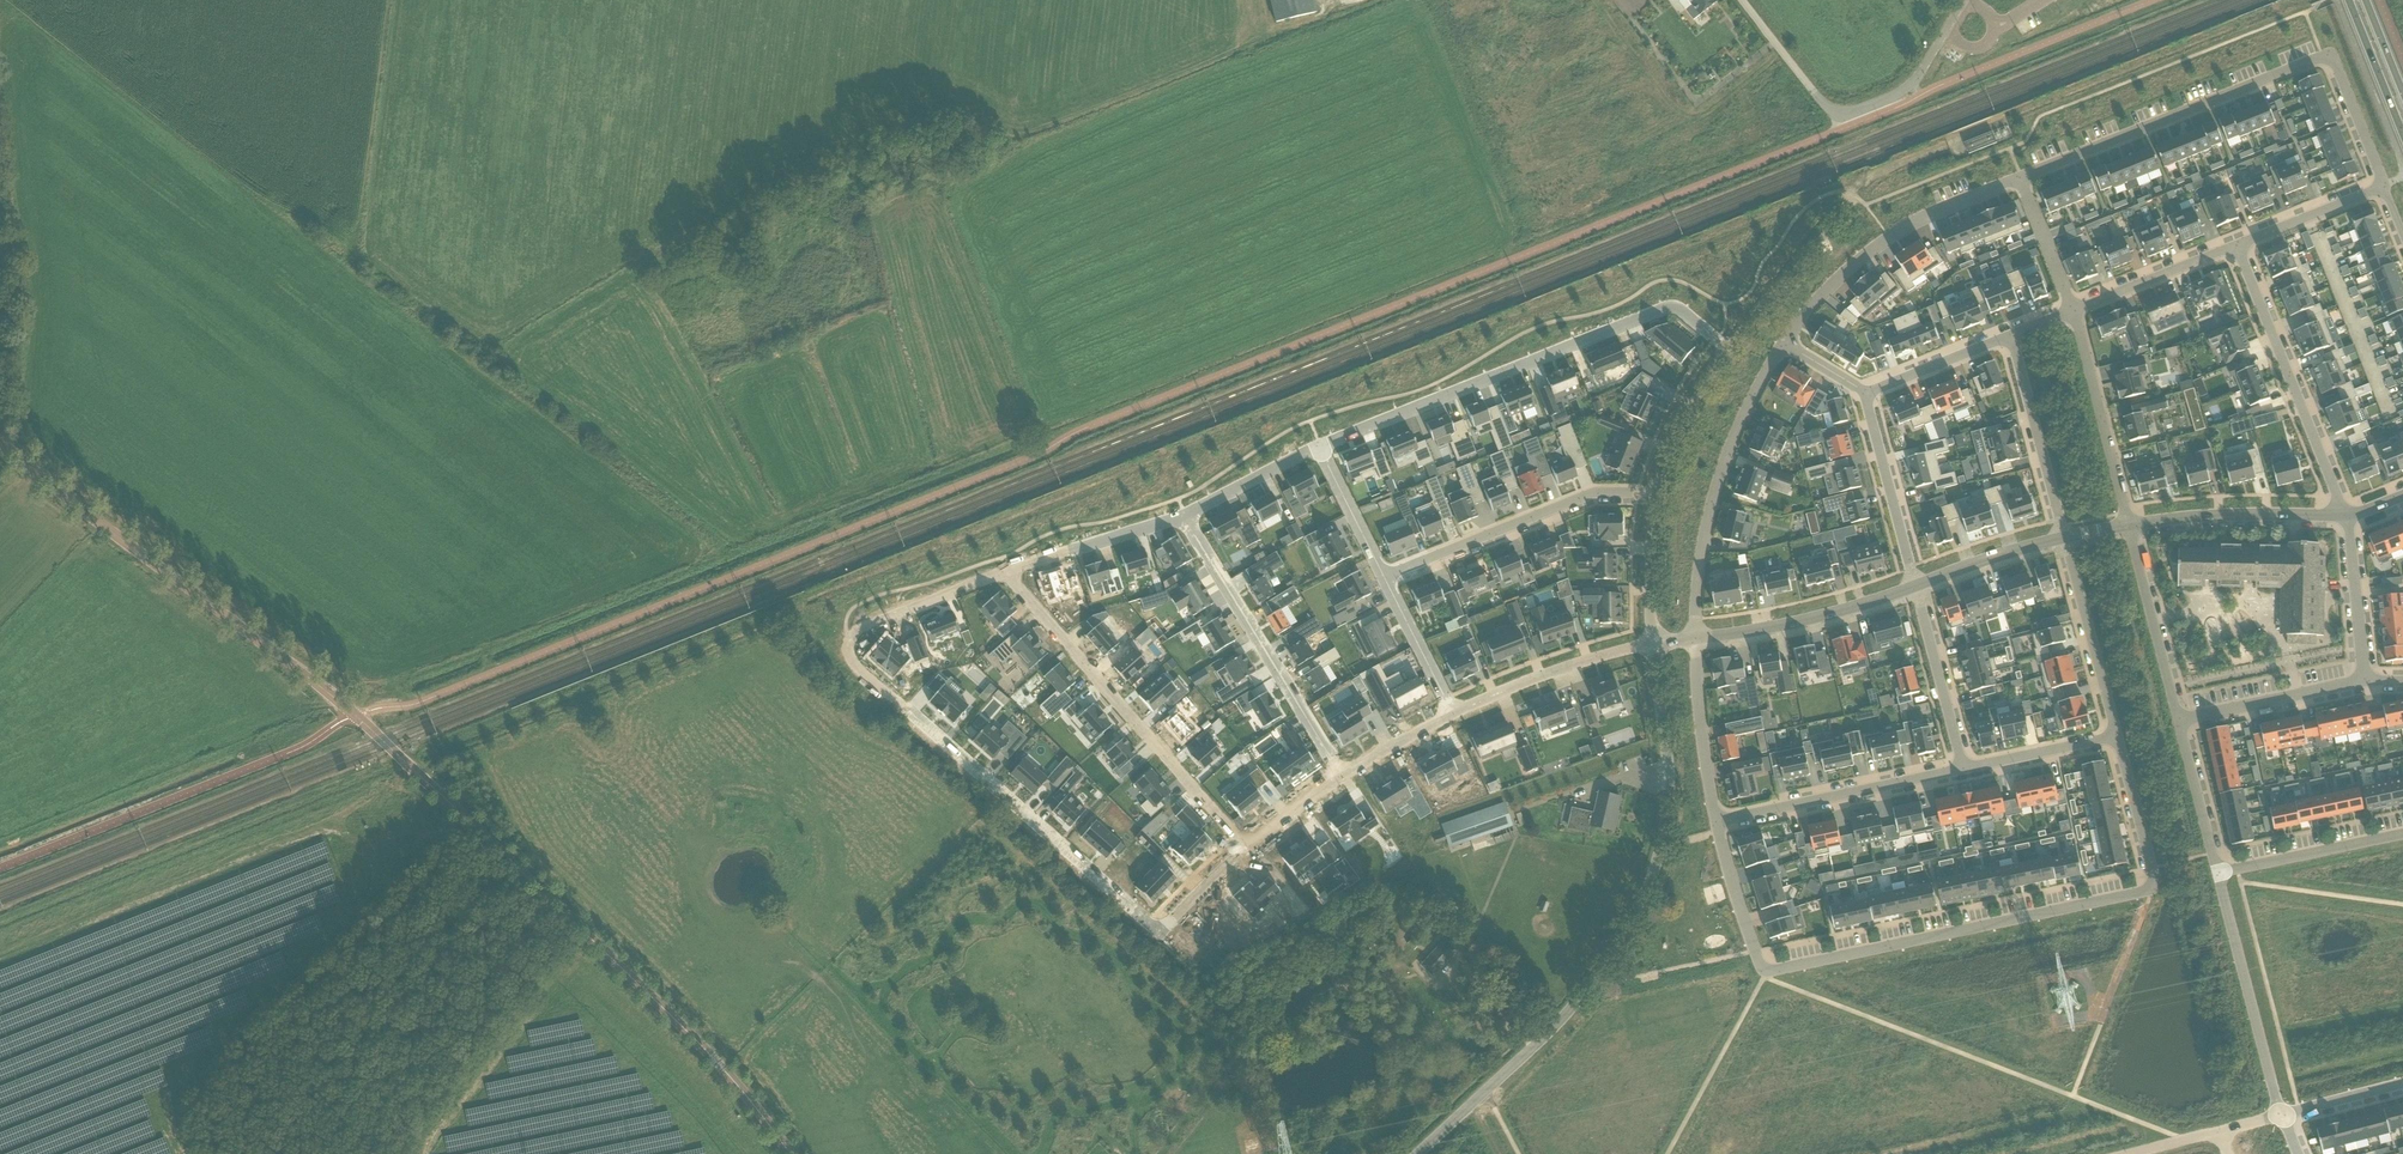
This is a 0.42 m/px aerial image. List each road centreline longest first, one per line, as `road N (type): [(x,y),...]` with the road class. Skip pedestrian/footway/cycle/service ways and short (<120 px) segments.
road 1 (unclassified): [(790,1153),(707,1051),(356,715),(0,441)]
road 2 (residential): [(1716,821),(1764,974),(2153,889),(2117,736)]
road 3 (residential): [(1005,572),(860,628),(850,637),(849,658),(1163,930)]
road 4 (residential): [(2384,185),(2338,67),(2322,57),(2020,176)]
road 5 (residential): [(1736,346),(1681,311),(1658,311),(1320,448)]
road 6 (unclassified): [(1418,1153),(1571,1012),(1611,956),(1657,863)]
road 7 (residential): [(1005,572),(1249,849)]
road 8 (residential): [(1783,347),(1739,426),(1718,486),(1701,549),(1696,636)]
road 9 (residential): [(1185,515),(1337,776)]
road 10 (residential): [(2020,176),(1930,212),(1861,256),(1807,305),(1783,347)]
road 11 (residential): [(2349,516),(2238,244)]
road 12 (residential): [(1383,578),(1611,488),(1659,489)]
road 13 (residential): [(1963,769),(1716,821)]
road 14 (residential): [(2281,1113),(2216,873)]
road 15 (residential): [(1696,636),(1849,609),(1915,586)]
road 16 (residential): [(2128,523),(2349,516)]
road 17 (residential): [(1657,863),(1670,801),(1653,645)]
road 18 (residential): [(2128,523),(2072,310)]
road 19 (residential): [(1653,645),(1520,683),(1451,713)]
road 20 (residential): [(2058,538),(2004,337)]
road 21 (residential): [(2117,736),(2058,538)]
road 22 (residential): [(1915,586),(1865,387)]
road 23 (residential): [(2178,720),(2128,523)]
road 24 (residential): [(2365,681),(2178,720)]
road 25 (residential): [(2402,833),(2216,873)]
road 26 (residential): [(1736,346),(1853,196)]
road 27 (residential): [(1963,769),(1915,586)]
road 28 (residential): [(1185,515),(1005,572)]
road 29 (residential): [(1696,636),(1716,821)]
road 30 (residential): [(2072,310),(2238,244)]
road 31 (residential): [(2349,516),(2365,681)]
road 32 (residential): [(1659,489),(1700,392),(1736,346)]
road 33 (residential): [(2216,873),(2178,720)]
road 34 (residential): [(2117,736),(1963,769)]
road 35 (residential): [(2238,244),(2384,185)]
road 36 (residential): [(1653,645),(1659,489)]
road 37 (residential): [(1451,713),(1383,578)]
road 38 (residential): [(1915,586),(2058,538)]
road 39 (residential): [(1320,448),(1185,515)]
road 40 (unclassified): [(1835,116),(1740,0)]
road 41 (residential): [(1865,387),(2004,337)]
road 42 (unclassified): [(1835,116),(1911,86),(1946,31)]
road 43 (tertiary): [(2347,0),(2402,135)]
road 44 (residential): [(1383,578),(1320,448)]
road 45 (residential): [(2072,310),(2020,176)]
road 46 (residential): [(1451,713),(1337,776)]
road 47 (residential): [(2402,1082),(2281,1113)]

